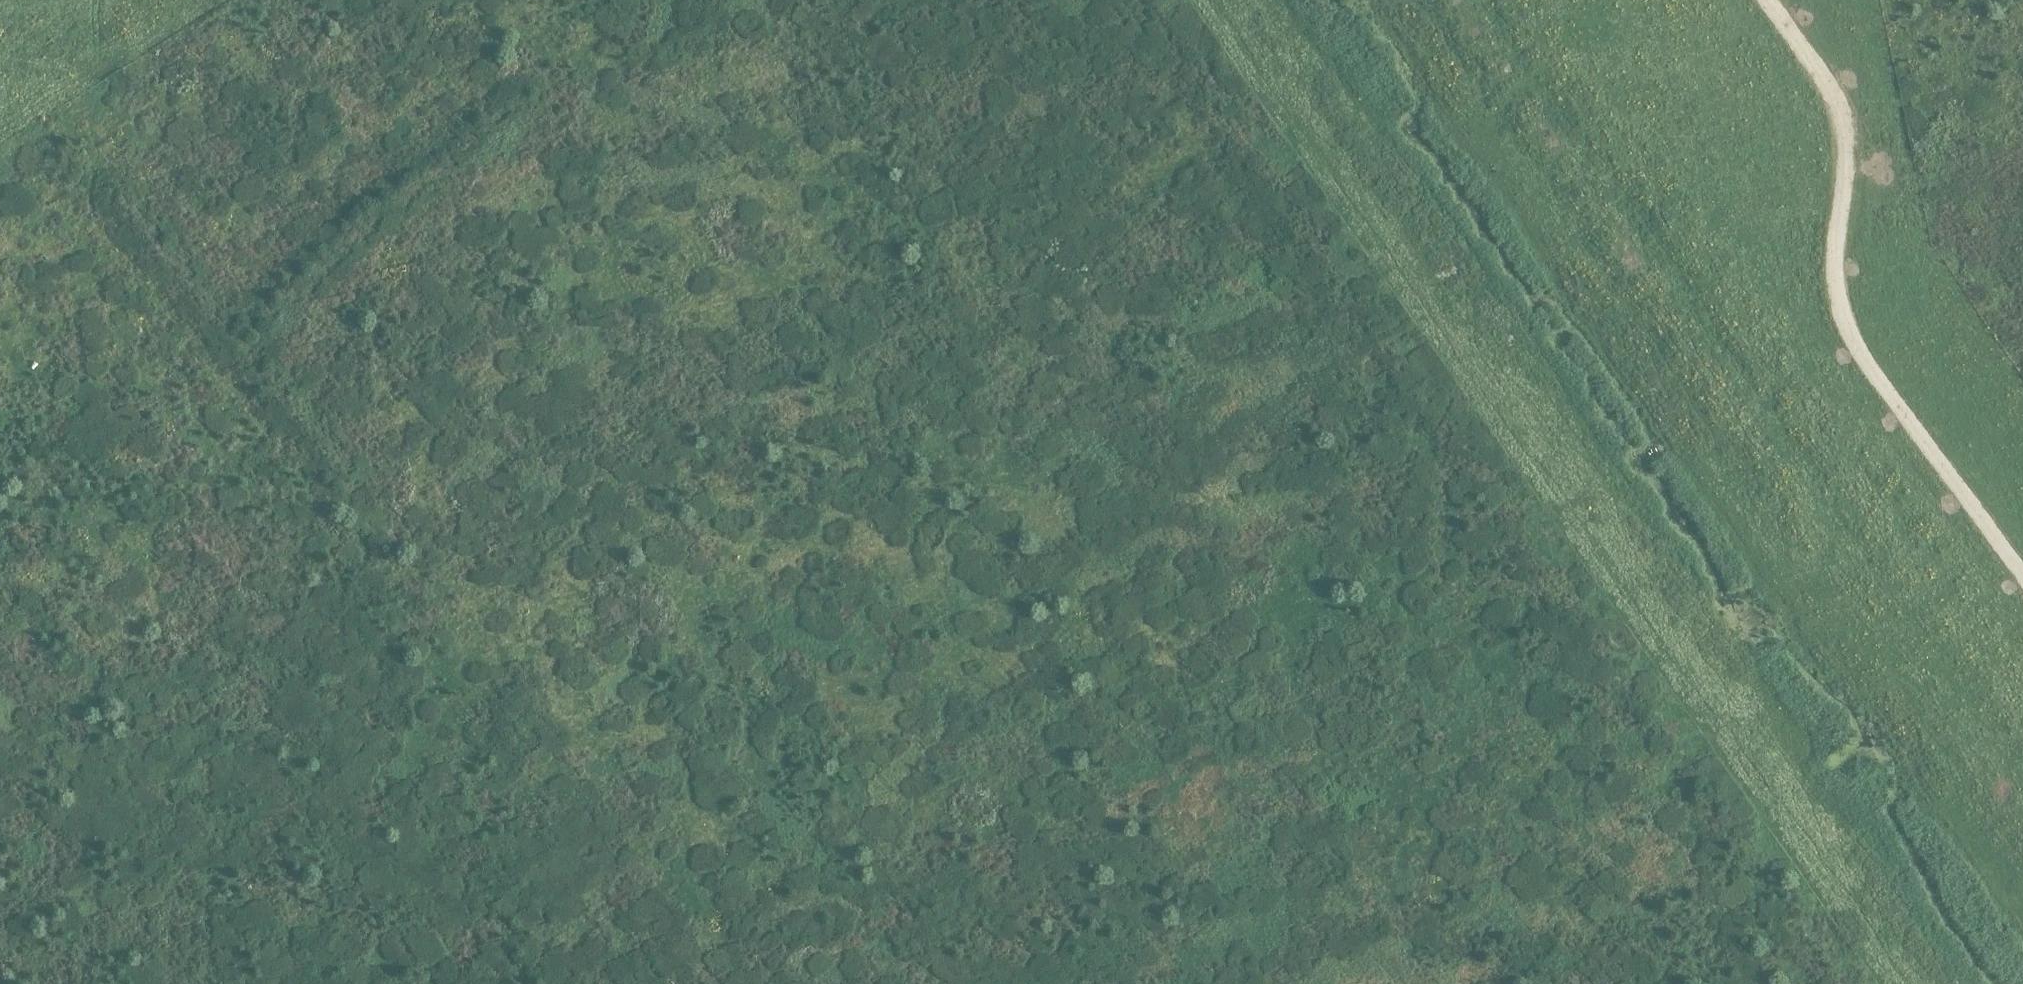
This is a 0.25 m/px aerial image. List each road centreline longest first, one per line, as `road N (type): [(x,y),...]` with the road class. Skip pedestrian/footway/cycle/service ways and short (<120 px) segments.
road 1 (track): [(2022,574),(1841,309),(1832,246),(1850,140),(1785,0)]

